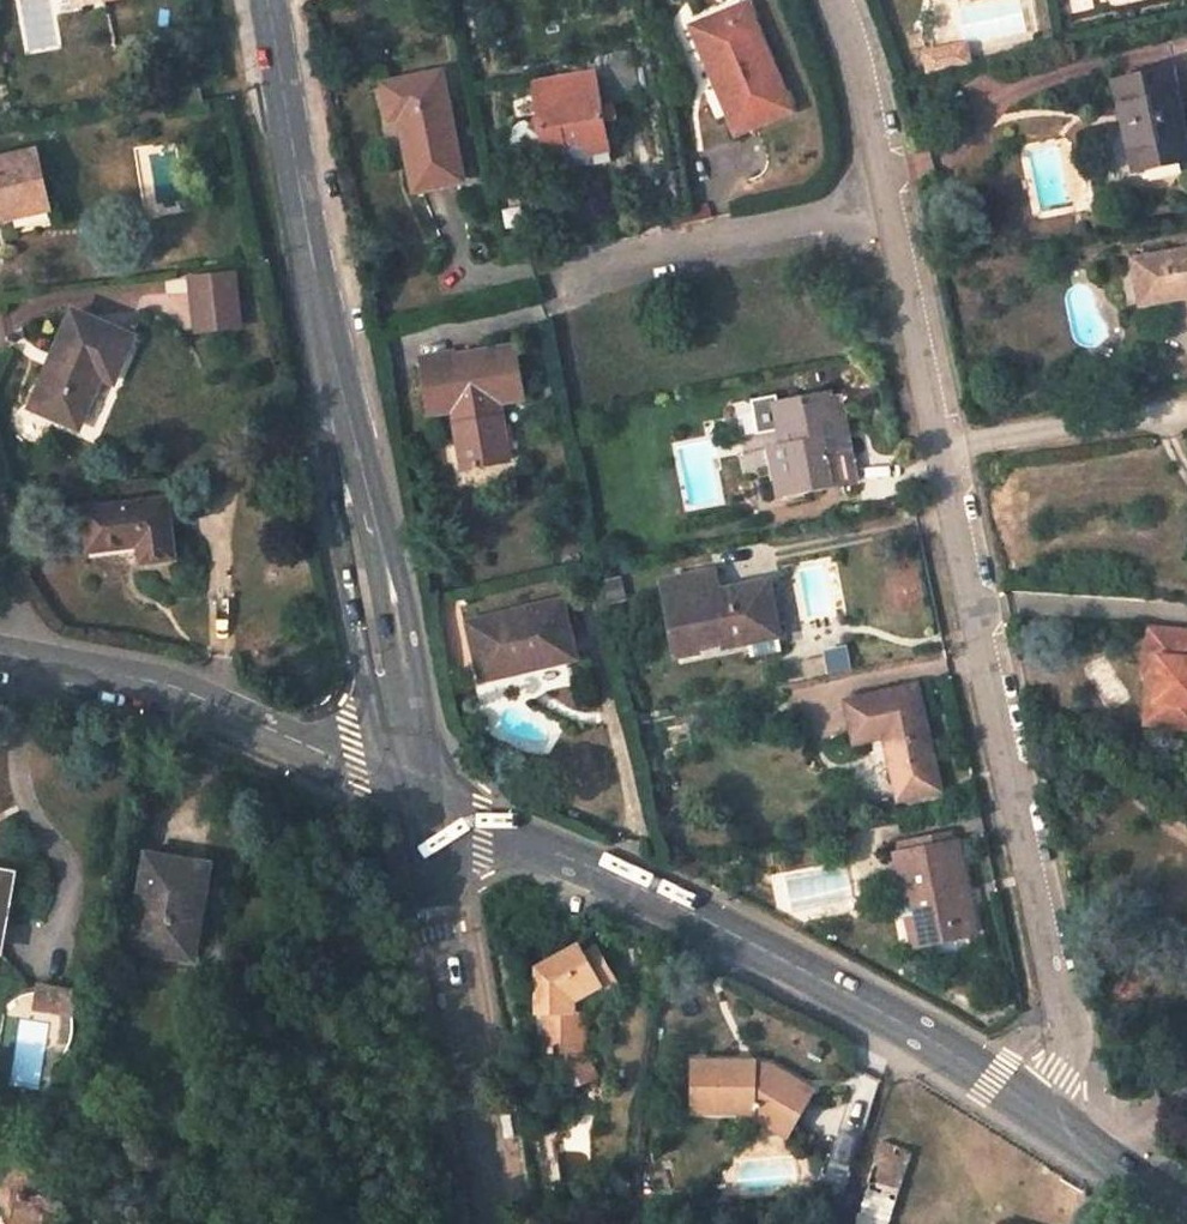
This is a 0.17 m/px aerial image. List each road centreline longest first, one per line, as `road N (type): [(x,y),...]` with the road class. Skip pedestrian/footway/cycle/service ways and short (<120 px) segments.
road 1 (residential): [(1072,1048),(1003,673),(902,217)]
road 2 (secondary): [(1037,1109),(880,1011),(666,902),(418,797)]
road 3 (secondary): [(330,346),(341,553),(375,729),(418,797)]
road 4 (secondary): [(418,797),(424,720),(415,642),(330,346)]
road 5 (secondary): [(330,346),(418,797)]
road 6 (residential): [(0,653),(168,685),(418,797)]
road 7 (secondary): [(492,1223),(418,797)]
road 8 (residential): [(518,297),(902,217)]
road 9 (secondary): [(330,346),(268,0)]
road 10 (track): [(1186,417),(956,448)]
road 11 (residential): [(902,217),(849,0)]
road 12 (secondary): [(1186,1207),(1037,1109)]

